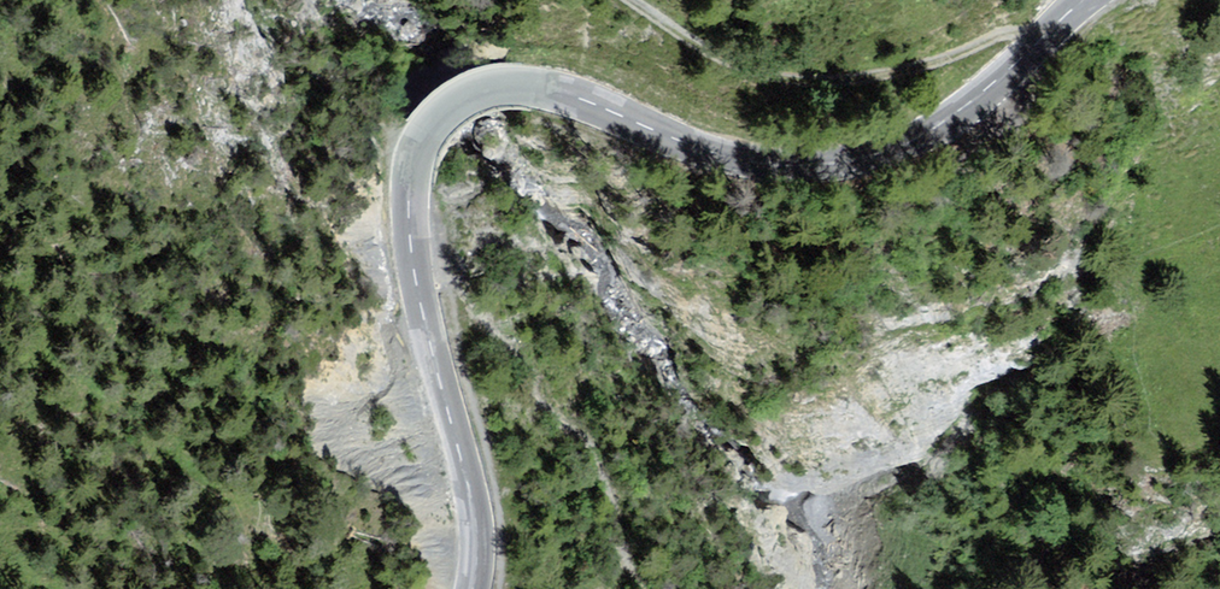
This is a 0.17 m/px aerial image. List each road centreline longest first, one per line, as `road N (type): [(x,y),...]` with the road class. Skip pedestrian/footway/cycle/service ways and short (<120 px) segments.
road 1 (tertiary): [(411,164),(423,133),(456,101),(515,86),(544,87),(757,163),(861,160),(917,139),(967,106),(1087,0)]
road 2 (track): [(628,0),(720,59),(795,80),(879,75),(1011,31),(1040,39)]
road 3 (tertiary): [(411,164),(412,252),(469,490),(473,588)]

